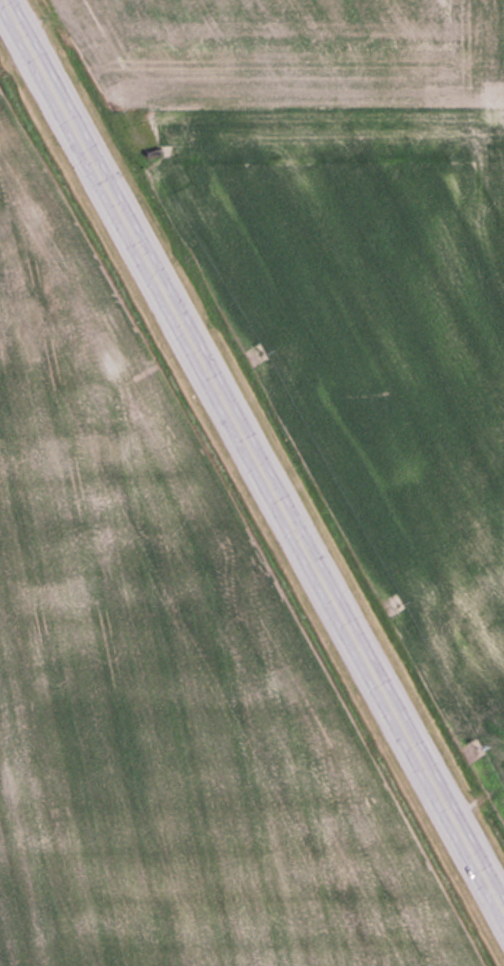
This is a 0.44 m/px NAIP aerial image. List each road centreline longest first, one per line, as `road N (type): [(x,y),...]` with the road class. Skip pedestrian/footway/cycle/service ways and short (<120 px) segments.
road 1 (secondary): [(1,0),(503,916)]

